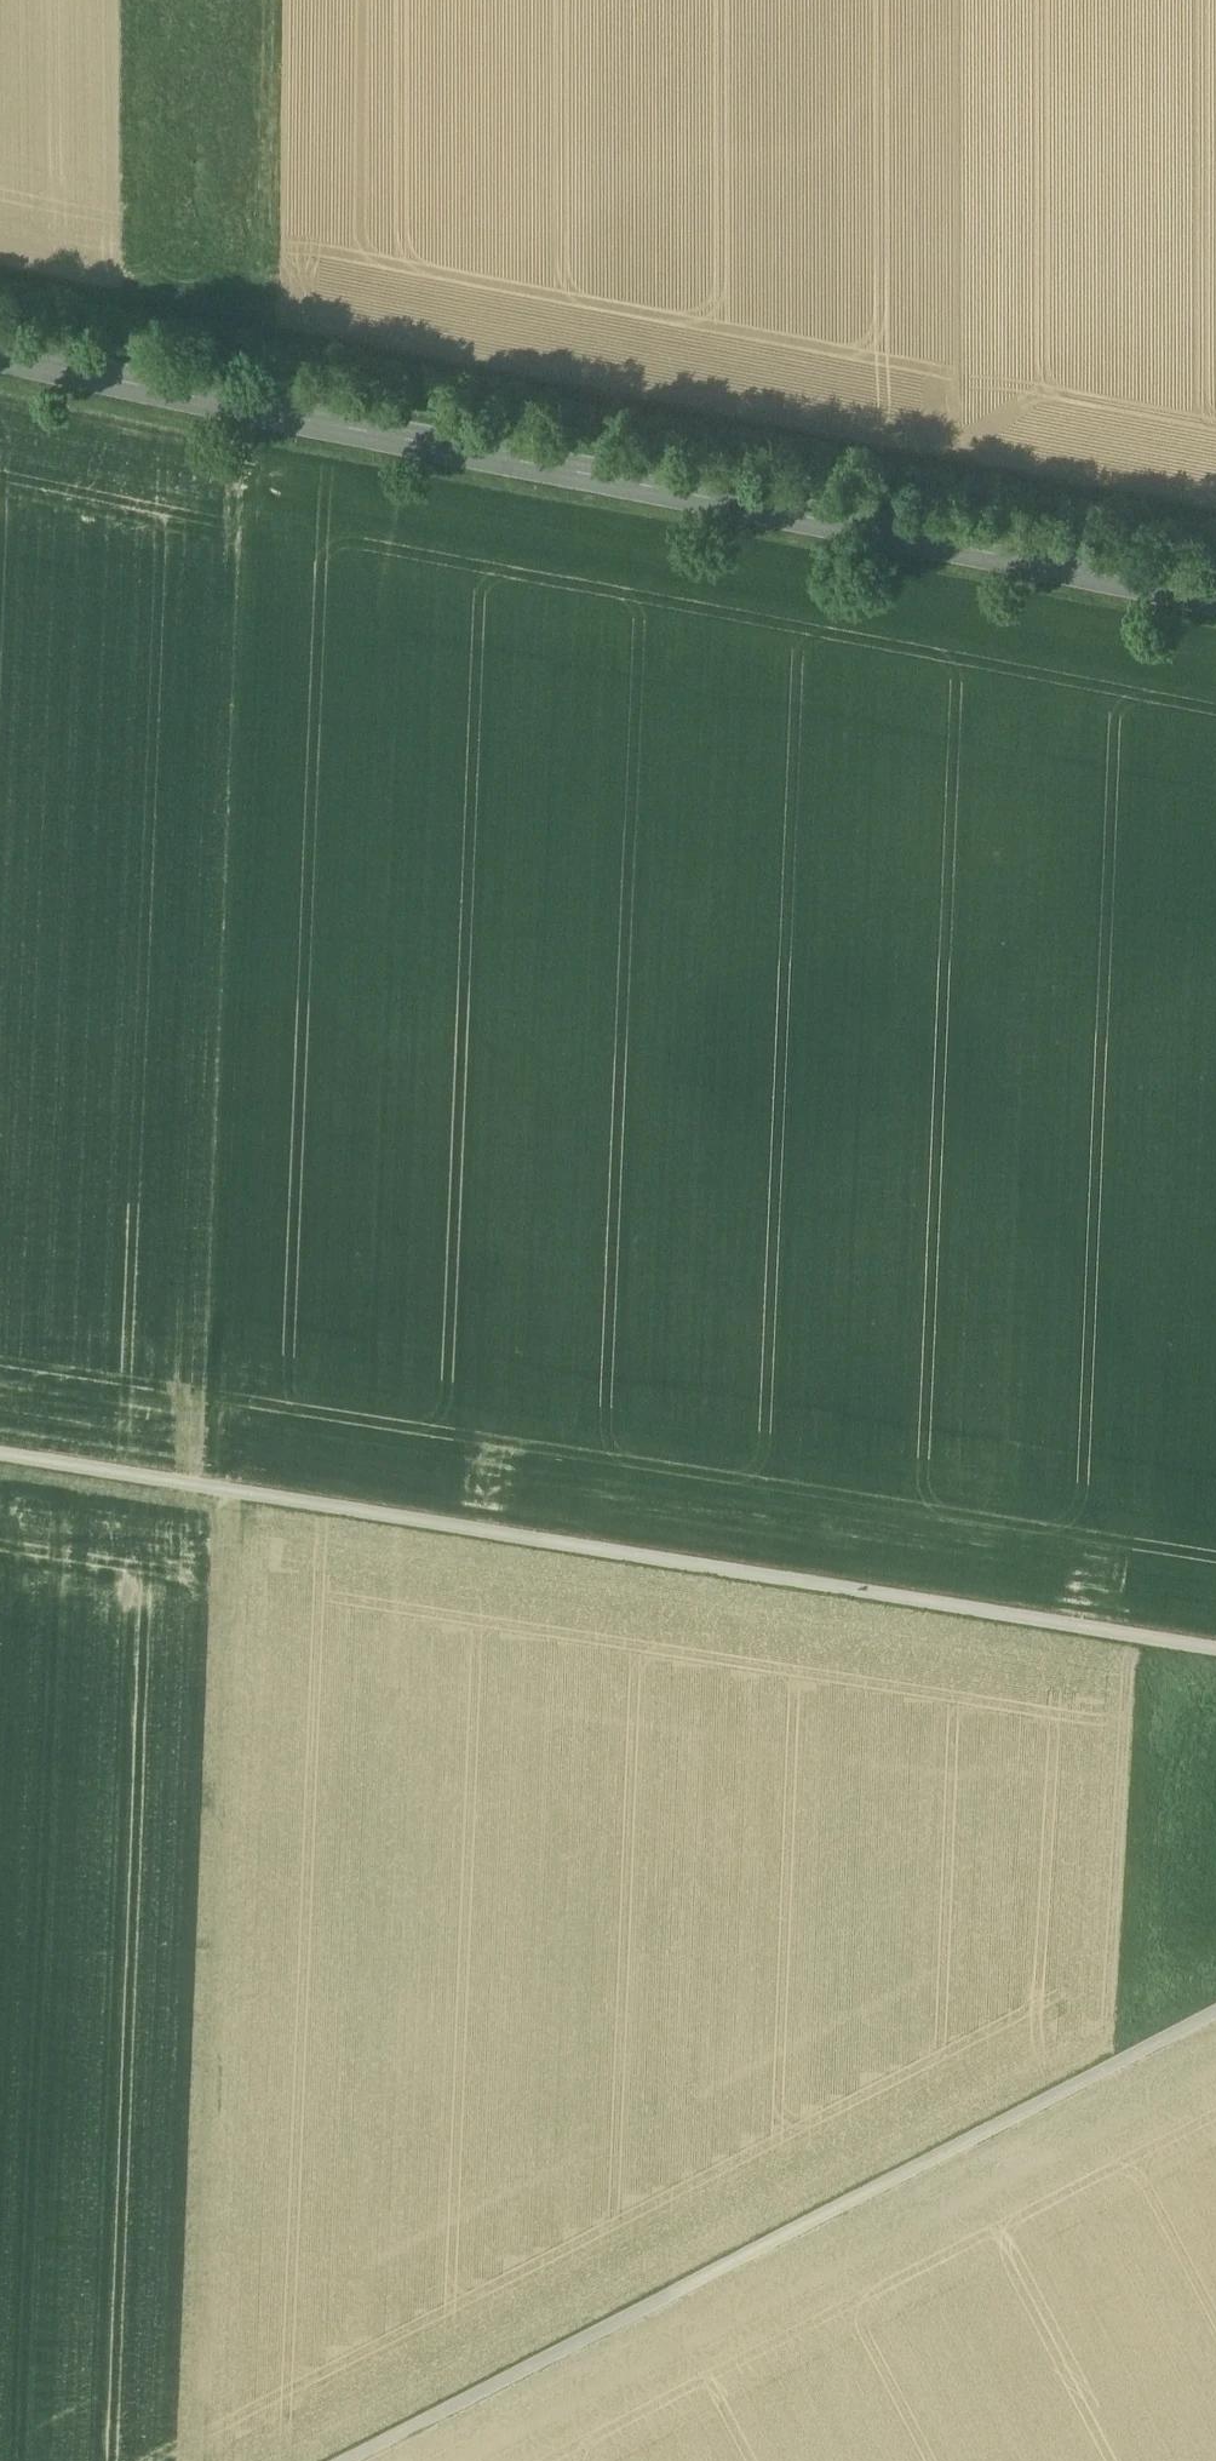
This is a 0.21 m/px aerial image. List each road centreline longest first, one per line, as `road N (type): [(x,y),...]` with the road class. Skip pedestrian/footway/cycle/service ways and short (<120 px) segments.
road 1 (tertiary): [(0,360),(1215,601)]
road 2 (track): [(1215,1654),(0,1456)]
road 3 (track): [(1215,2012),(374,2460)]

